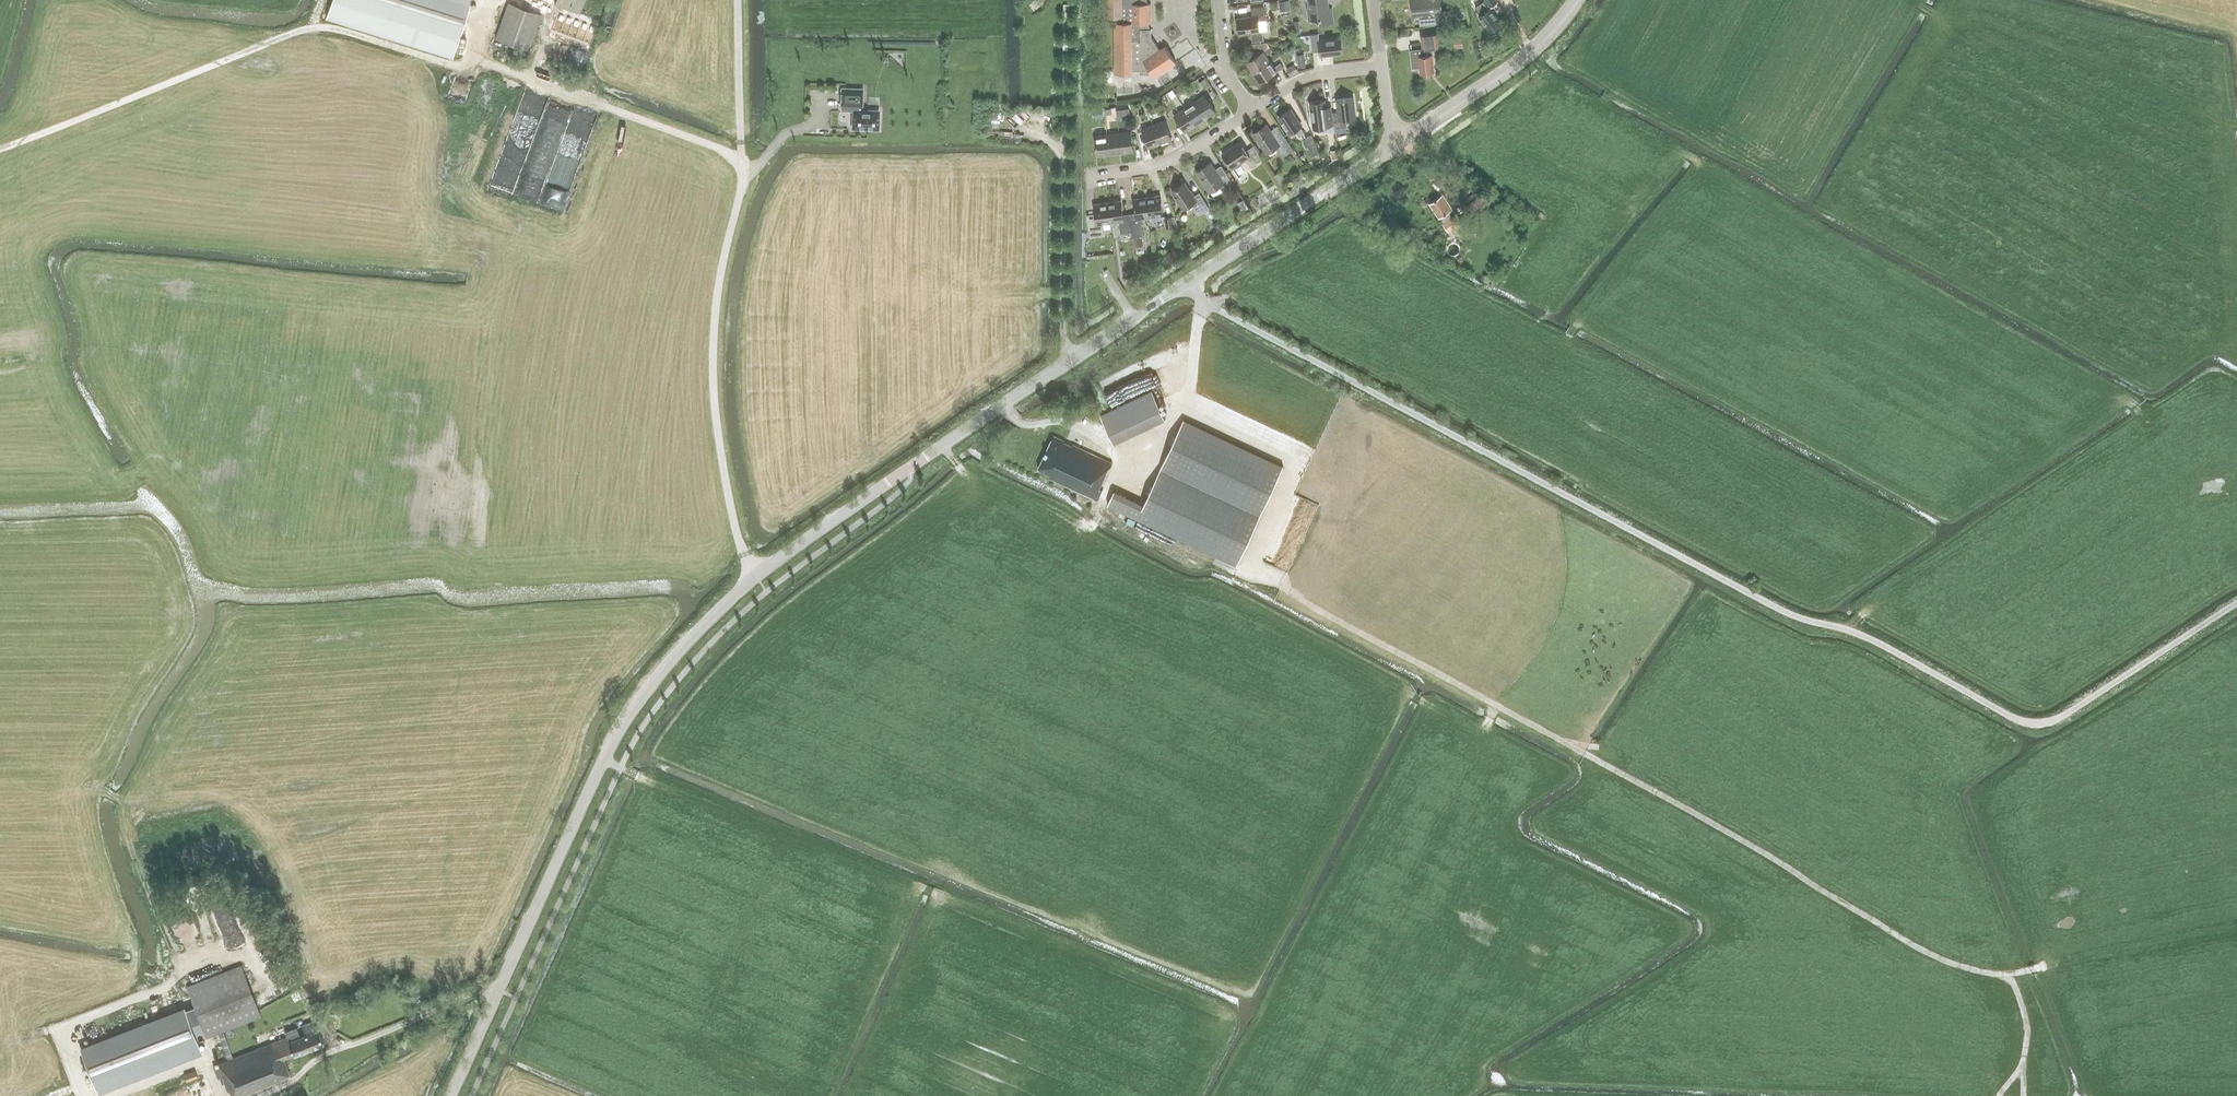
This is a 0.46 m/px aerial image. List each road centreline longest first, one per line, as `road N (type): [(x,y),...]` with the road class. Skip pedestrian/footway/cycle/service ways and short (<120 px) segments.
road 1 (secondary): [(451,1095),(609,750),(643,695),(705,624),(833,520),(1396,145)]
road 2 (track): [(2043,967),(1991,974),(1909,944),(1764,853),(1248,567),(1296,464),(1177,412),(1148,474)]
road 3 (track): [(0,150),(306,28),(353,33),(469,71)]
road 4 (secondary): [(1396,145),(1528,54),(1577,0)]
road 5 (residential): [(1090,177),(1171,161),(1251,111)]
road 6 (residential): [(1251,111),(1313,77),(1383,67)]
road 7 (track): [(2023,1095),(2026,1021),(2002,975)]

